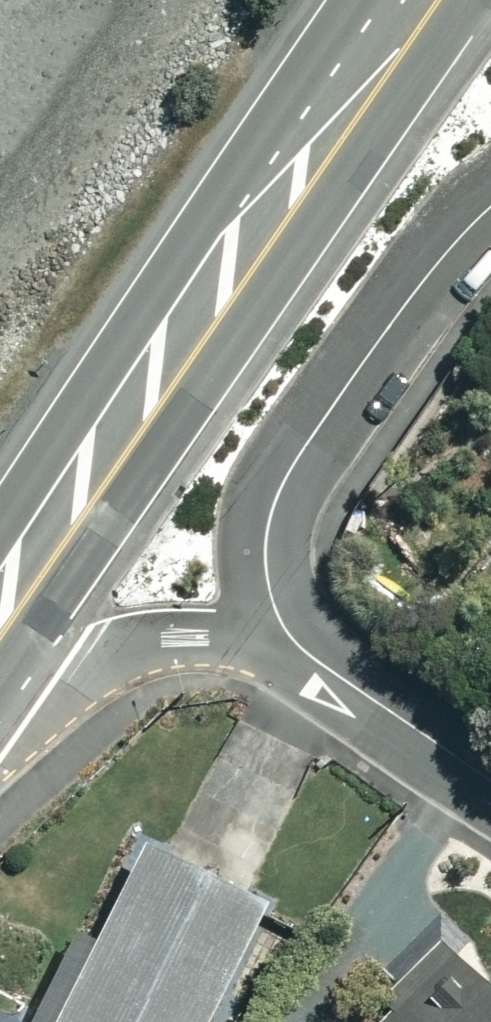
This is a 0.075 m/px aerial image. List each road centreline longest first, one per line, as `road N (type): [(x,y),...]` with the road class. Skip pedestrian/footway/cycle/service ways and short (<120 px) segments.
road 1 (trunk): [(0,636),(439,0)]
road 2 (residential): [(490,207),(432,272),(283,482),(264,563),(283,630),(314,660)]
road 3 (residential): [(314,660),(259,643),(169,640),(61,669),(0,703)]
road 4 (residential): [(314,660),(490,783)]

